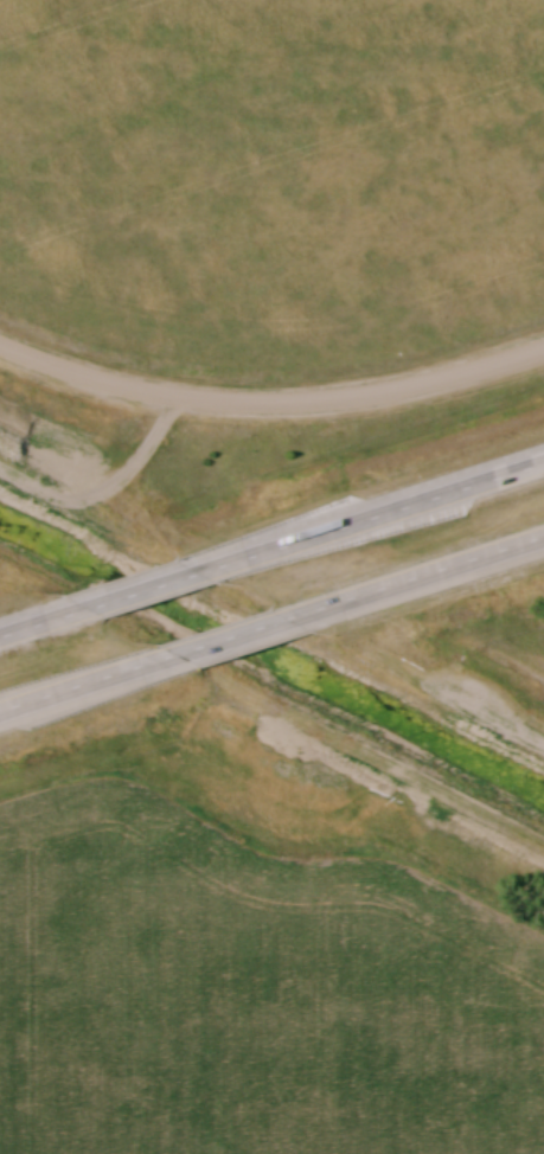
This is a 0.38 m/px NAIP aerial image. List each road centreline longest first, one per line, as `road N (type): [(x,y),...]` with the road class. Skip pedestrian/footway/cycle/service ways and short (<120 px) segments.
road 1 (residential): [(0,347),(140,397),(191,405),(390,399),(543,356)]
road 2 (motorway): [(543,459),(247,551)]
road 3 (motorway): [(338,605),(543,539)]
road 4 (motorway): [(143,667),(338,605)]
road 5 (motorway): [(247,551),(55,616)]
road 6 (motorway): [(0,713),(143,667)]

